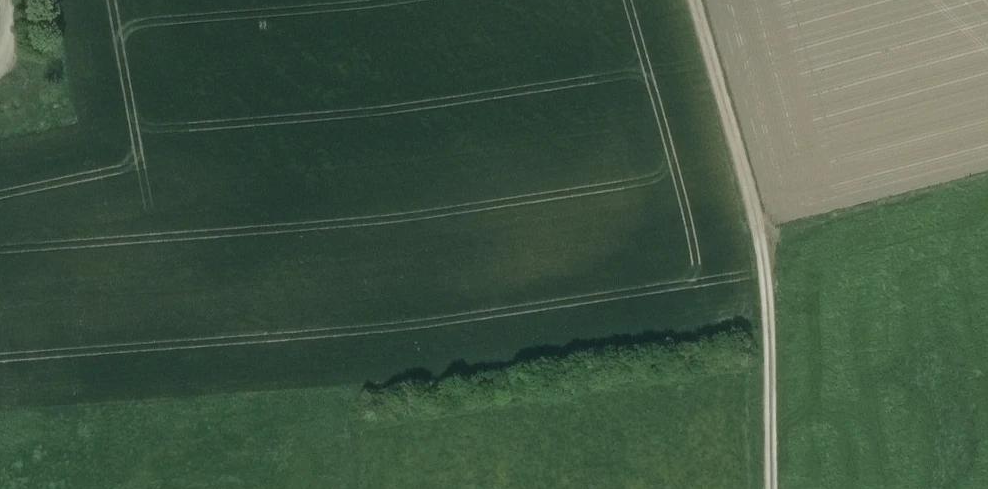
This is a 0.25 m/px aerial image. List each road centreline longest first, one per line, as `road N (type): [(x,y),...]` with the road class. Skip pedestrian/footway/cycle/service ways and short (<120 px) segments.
road 1 (track): [(769,488),(763,262),(694,0)]

